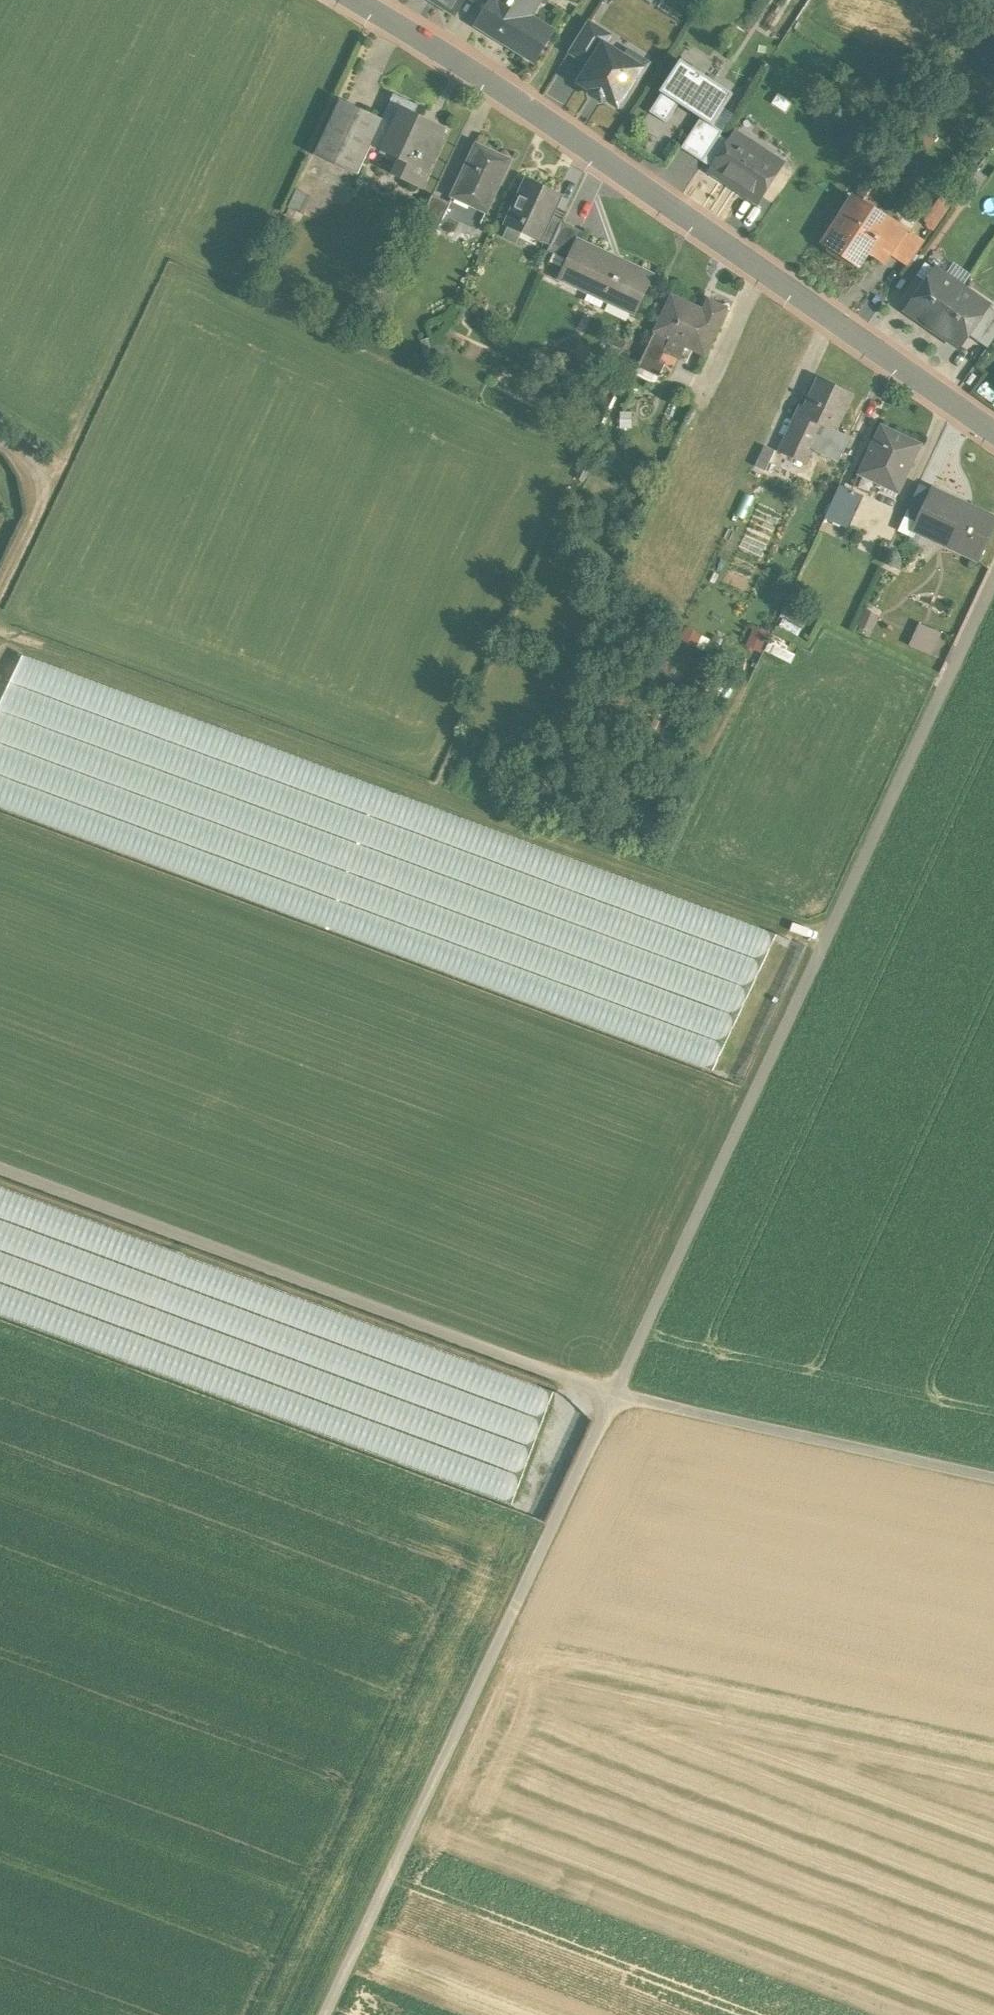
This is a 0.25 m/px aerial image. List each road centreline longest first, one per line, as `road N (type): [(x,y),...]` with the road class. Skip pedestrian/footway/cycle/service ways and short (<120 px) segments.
road 1 (track): [(324,2014),(993,582)]
road 2 (track): [(0,1167),(615,1396),(993,1479)]
road 3 (track): [(827,934),(410,791),(0,629)]
road 4 (residential): [(993,435),(528,106),(356,0)]
road 5 (track): [(280,0),(0,601)]
road 6 (track): [(594,0),(528,106)]

